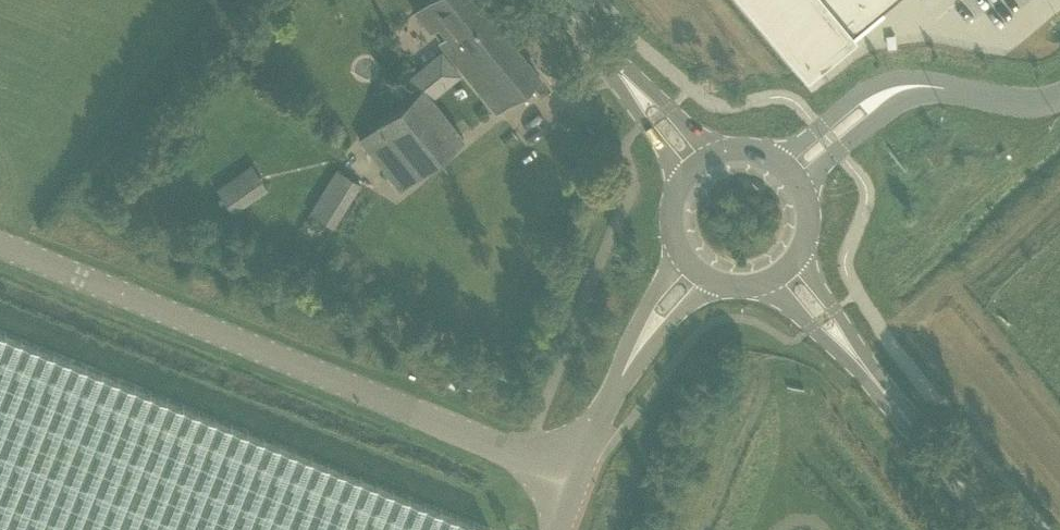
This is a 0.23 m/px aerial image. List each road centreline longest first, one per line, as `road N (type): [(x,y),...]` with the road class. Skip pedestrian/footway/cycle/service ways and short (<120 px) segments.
road 1 (unclassified): [(581,485),(0,248)]
road 2 (tertiary): [(764,279),(901,411)]
road 3 (tertiary): [(901,411),(795,257)]
road 4 (tertiary): [(717,151),(594,44)]
road 5 (tertiary): [(594,44),(625,105),(683,179)]
road 6 (unclassified): [(683,250),(643,301),(618,393)]
road 7 (unclassified): [(904,88),(926,85),(1013,105),(1059,100)]
road 8 (tertiary): [(1000,529),(901,411)]
road 9 (unclassified): [(618,393),(709,275)]
road 10 (unclassified): [(904,88),(852,101),(778,157)]
road 11 (unclassified): [(804,186),(904,88)]

